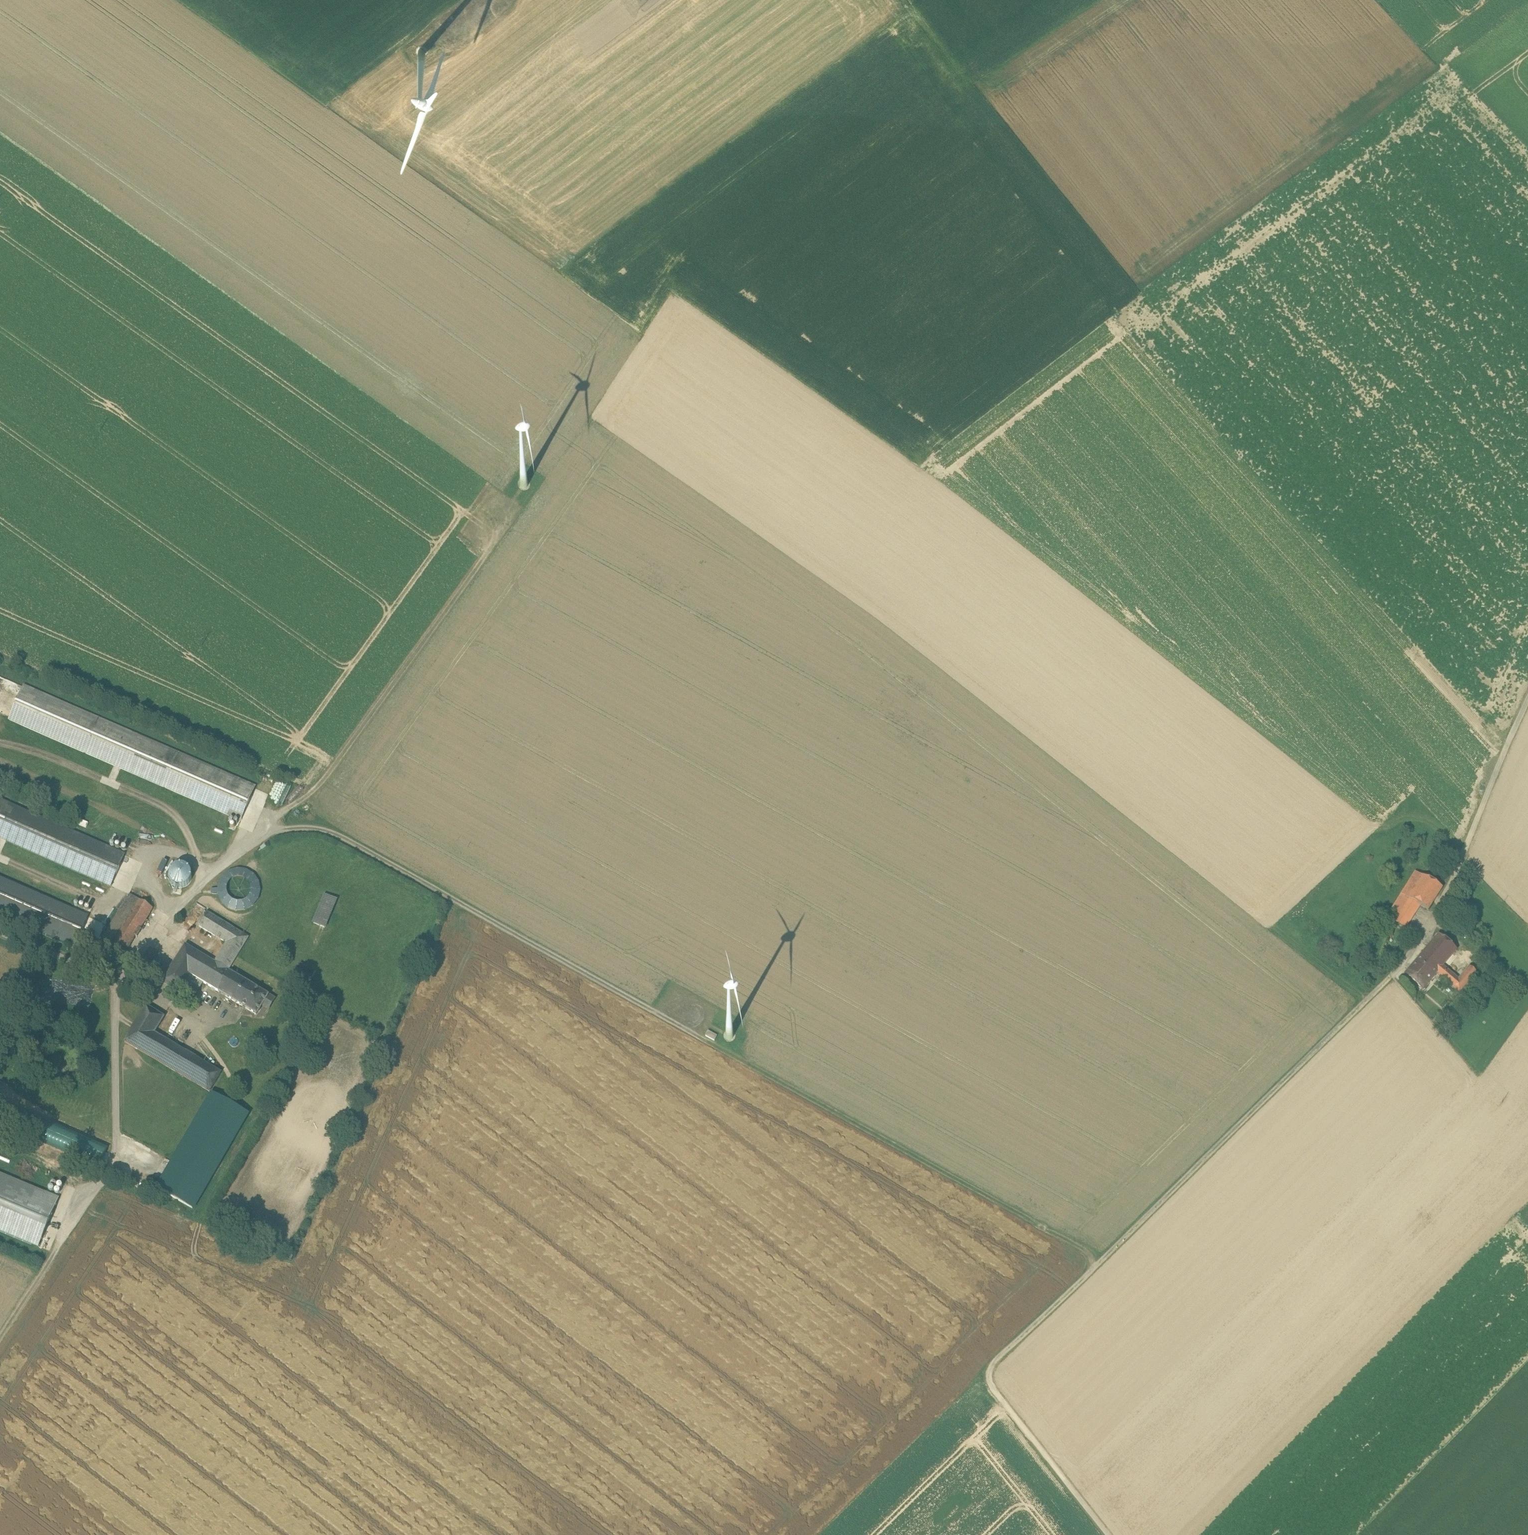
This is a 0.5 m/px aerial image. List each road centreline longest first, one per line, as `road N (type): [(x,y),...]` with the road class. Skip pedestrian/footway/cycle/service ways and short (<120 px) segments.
road 1 (track): [(525,502),(325,775),(273,832),(303,825),(331,831),(1101,1260)]
road 2 (track): [(1101,1260),(1393,974),(1463,858),(1527,701)]
road 3 (track): [(118,974),(119,1158),(0,1342)]
road 4 (track): [(1110,1534),(985,1375),(1101,1260)]
road 5 (track): [(273,832),(189,896),(118,974)]

